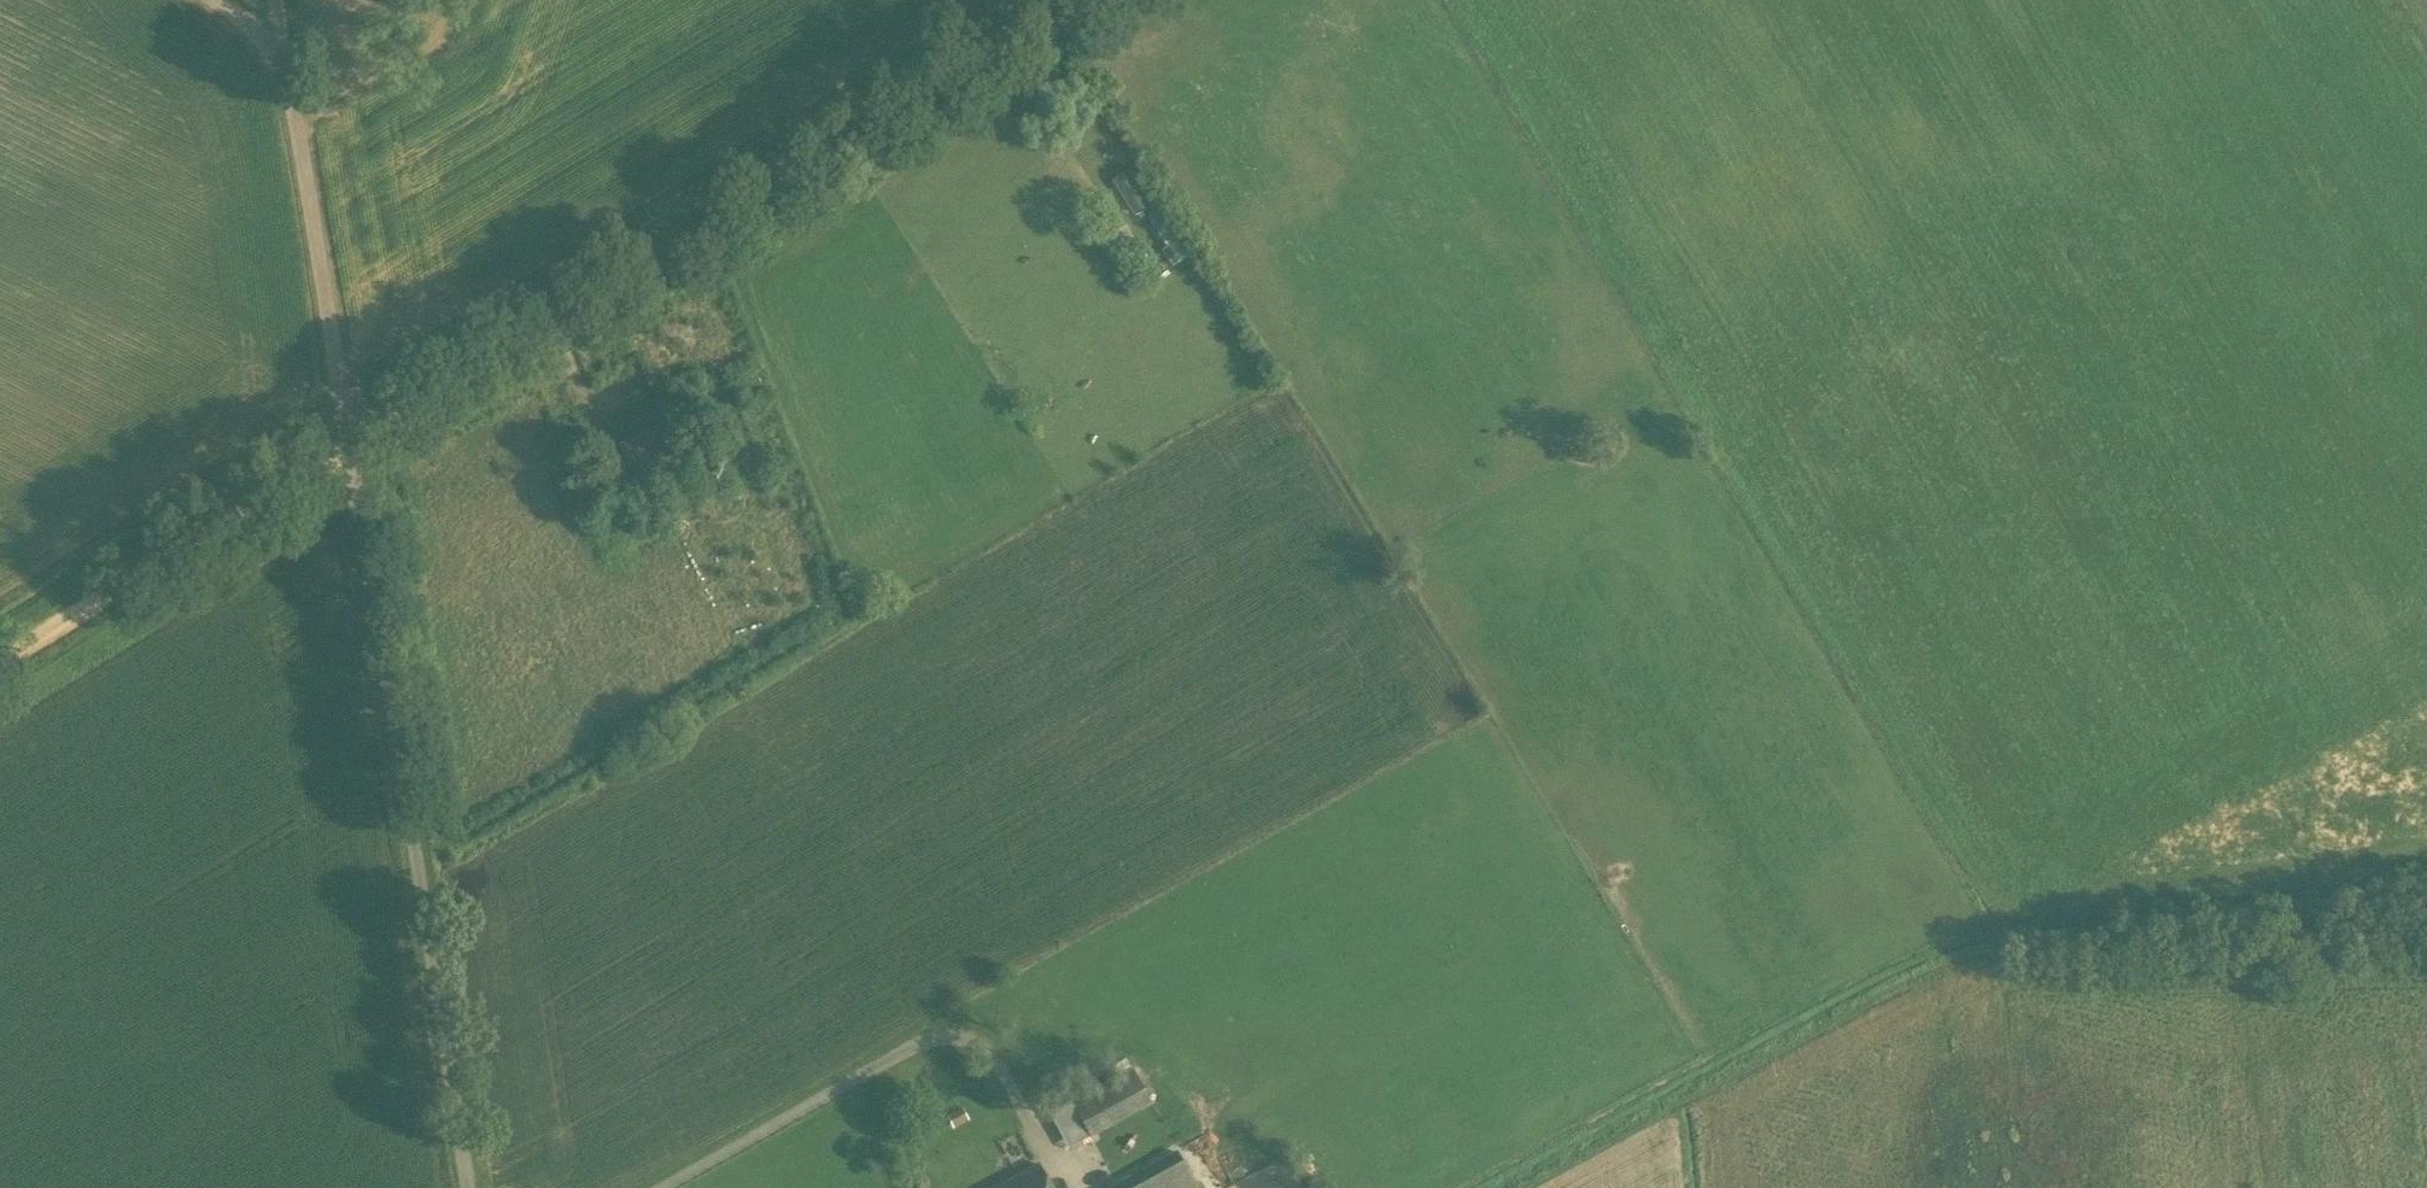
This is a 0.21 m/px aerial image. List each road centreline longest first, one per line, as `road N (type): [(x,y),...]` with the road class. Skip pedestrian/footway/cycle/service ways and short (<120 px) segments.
road 1 (unclassified): [(352,444),(1090,0)]
road 2 (unclassified): [(472,1187),(352,444)]
road 3 (unclassified): [(275,0),(352,444)]
road 4 (track): [(0,660),(352,444)]

